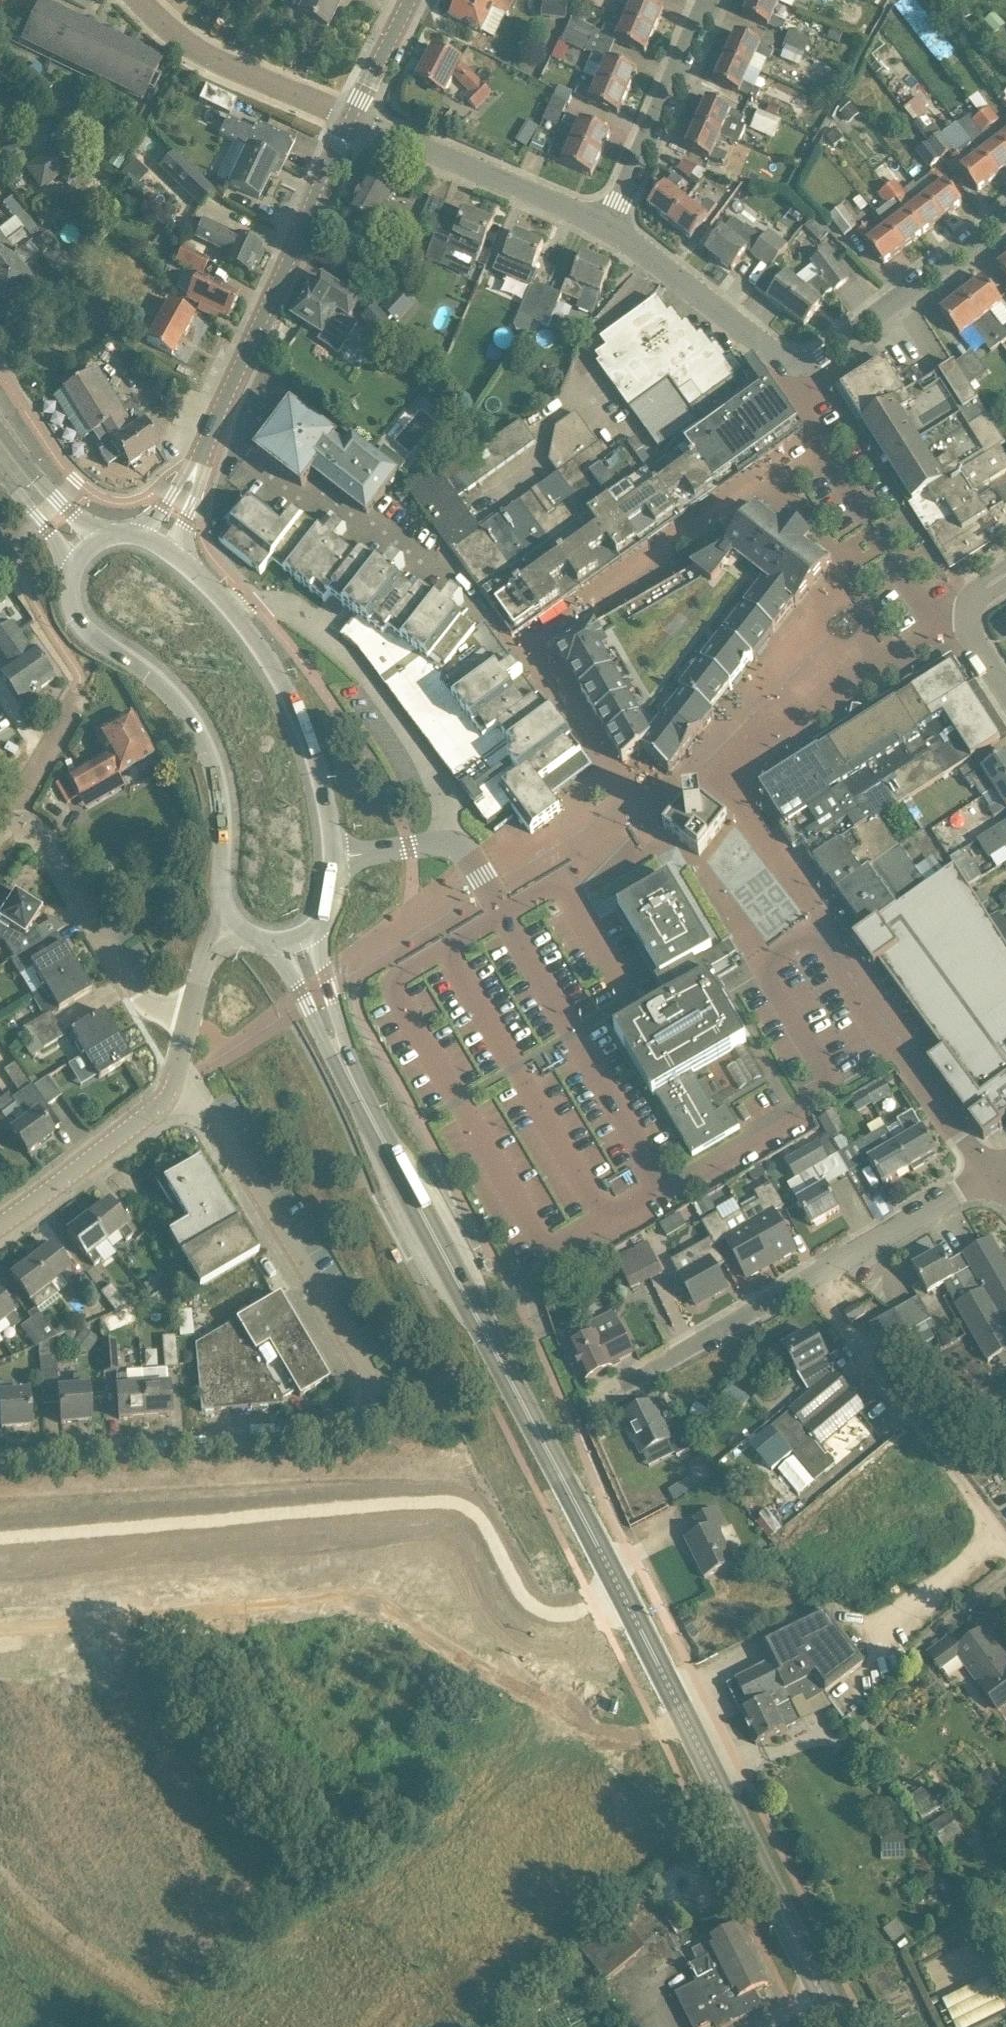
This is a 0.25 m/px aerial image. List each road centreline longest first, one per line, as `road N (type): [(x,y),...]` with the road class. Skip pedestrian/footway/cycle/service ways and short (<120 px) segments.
road 1 (primary): [(843,2026),(578,1501),(346,1068)]
road 2 (residential): [(597,1398),(991,1173)]
road 3 (primary): [(71,575),(76,622),(162,689),(205,746),(219,794),(221,896),(235,927)]
road 4 (residential): [(369,1393),(370,1405),(343,1432),(299,1443),(0,1466)]
road 5 (residential): [(211,432),(299,500),(328,507),(458,581),(512,645),(529,645)]
road 6 (residential): [(369,1393),(336,1322),(188,1080)]
road 7 (residential): [(817,439),(529,645)]
road 8 (primary): [(335,858),(324,789),(294,708),(232,612),(178,558)]
road 9 (secondary): [(211,432),(354,118)]
road 10 (residential): [(991,1173),(823,923)]
road 11 (residential): [(14,813),(52,846),(140,997),(190,1021)]
road 12 (residential): [(608,225),(354,118)]
road 13 (residential): [(717,765),(938,623)]
road 14 (residential): [(799,369),(1005,221)]
road 15 (residential): [(354,118),(205,56),(134,0)]
road 16 (residential): [(608,225),(709,0)]
road 17 (residential): [(799,369),(608,225)]
road 18 (tertiary): [(0,1224),(154,1110),(175,1072)]
road 19 (residential): [(640,805),(659,832),(699,861),(757,964)]
road 20 (residential): [(529,645),(640,805)]
road 21 (residential): [(823,923),(717,765)]
road 22 (residential): [(335,858),(450,842),(476,861),(485,882),(500,876)]
road 23 (residential): [(500,876),(640,805)]
road 24 (primary): [(104,539),(57,501),(0,427)]
road 25 (residential): [(757,964),(829,1094)]
road 26 (primary): [(275,945),(346,1068)]
road 27 (primary): [(346,1068),(318,929)]
road 28 (secondary): [(354,118),(411,0)]
road 29 (residential): [(14,813),(76,699)]
road 30 (primary): [(0,469),(71,575)]

